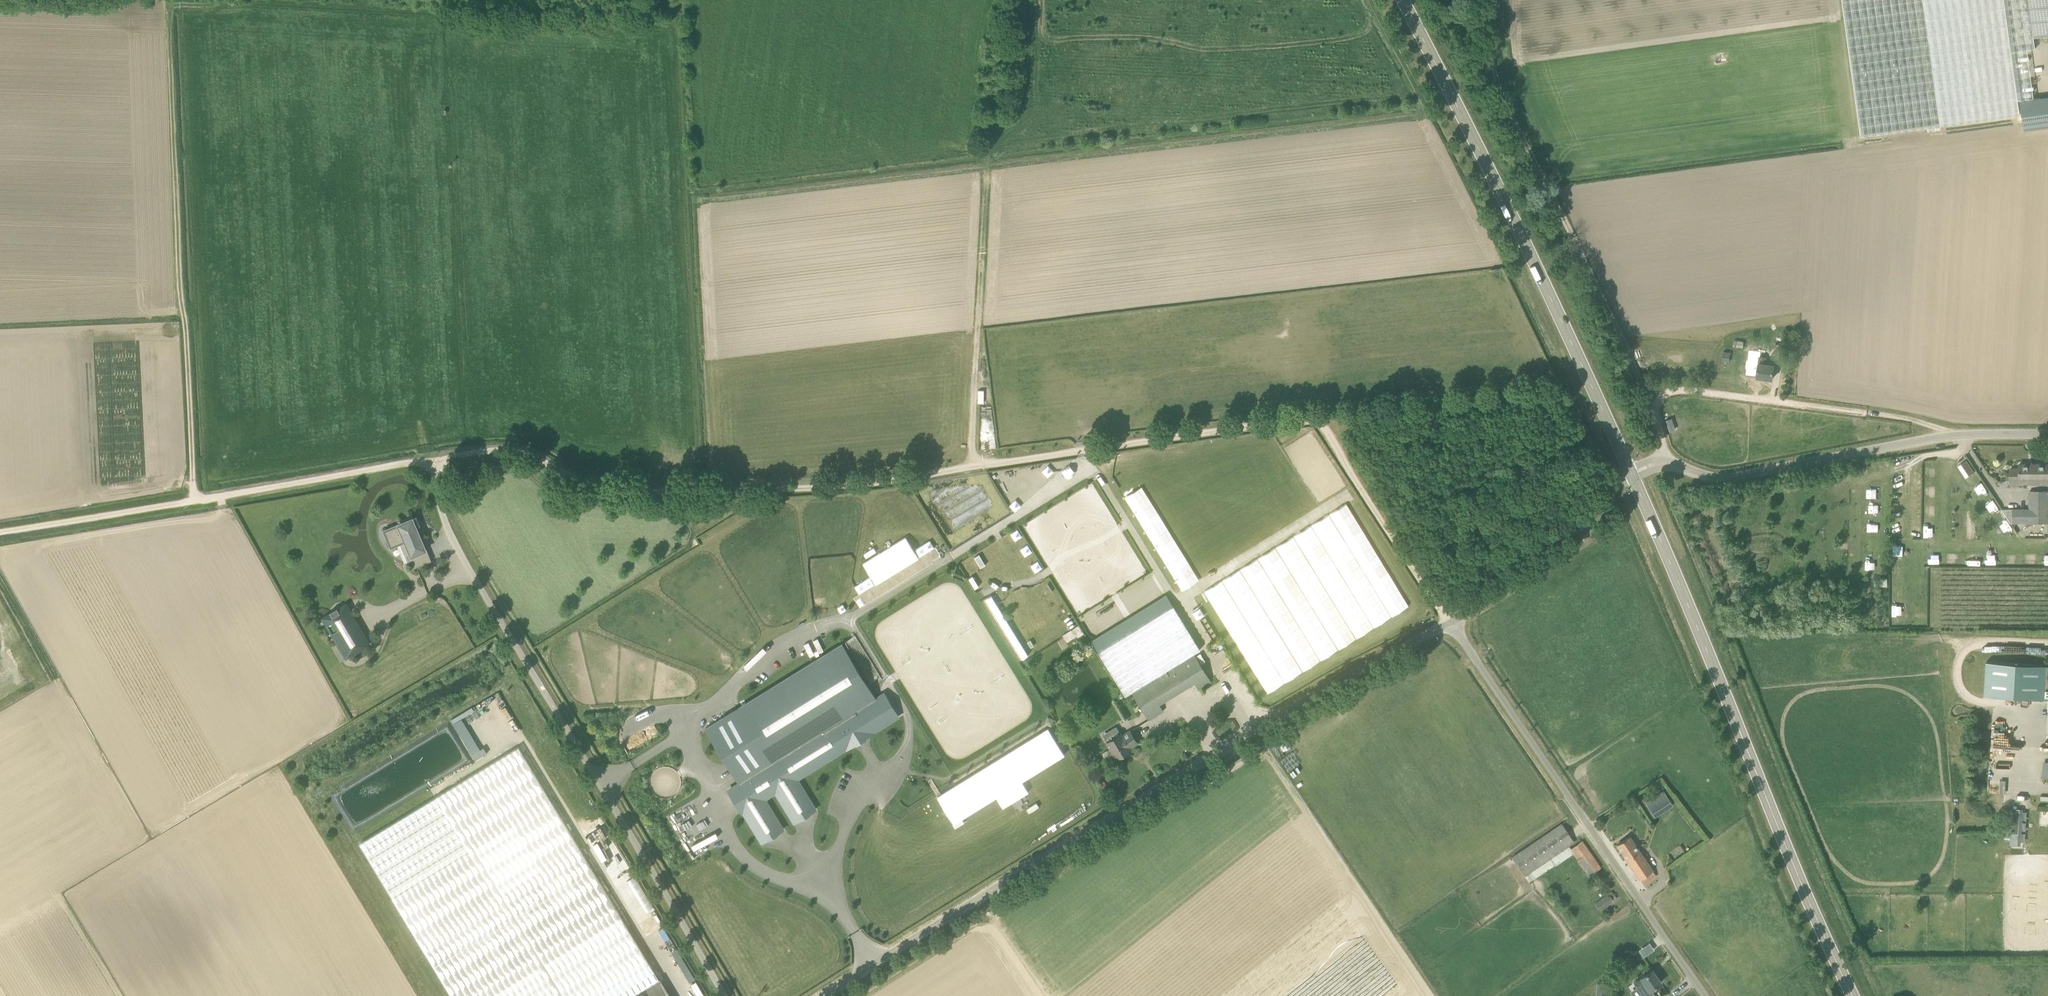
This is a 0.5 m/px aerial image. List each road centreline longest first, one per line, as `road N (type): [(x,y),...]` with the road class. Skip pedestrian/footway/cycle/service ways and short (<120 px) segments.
road 1 (track): [(0,536),(504,452),(624,493),(805,492),(1319,419),(1450,622)]
road 2 (unclassified): [(823,995),(1292,706),(1450,622)]
road 3 (unclassified): [(725,995),(452,535),(429,461)]
road 4 (primary): [(1853,995),(1631,474)]
road 5 (primary): [(1631,474),(1533,256),(1400,0)]
road 6 (track): [(1489,0),(1503,97),(1655,410),(1665,459)]
road 7 (track): [(172,15),(198,503)]
road 8 (unclassified): [(1711,995),(1450,622)]
road 9 (unclassified): [(1631,474),(1665,459),(1730,478),(1959,435),(2047,435)]
road 10 (track): [(1959,435),(1898,418),(1679,391),(1664,395),(1655,410)]
road 11 (track): [(988,170),(974,469)]
road 12 (unclassified): [(1450,622),(1580,543),(1597,494),(1631,474)]

